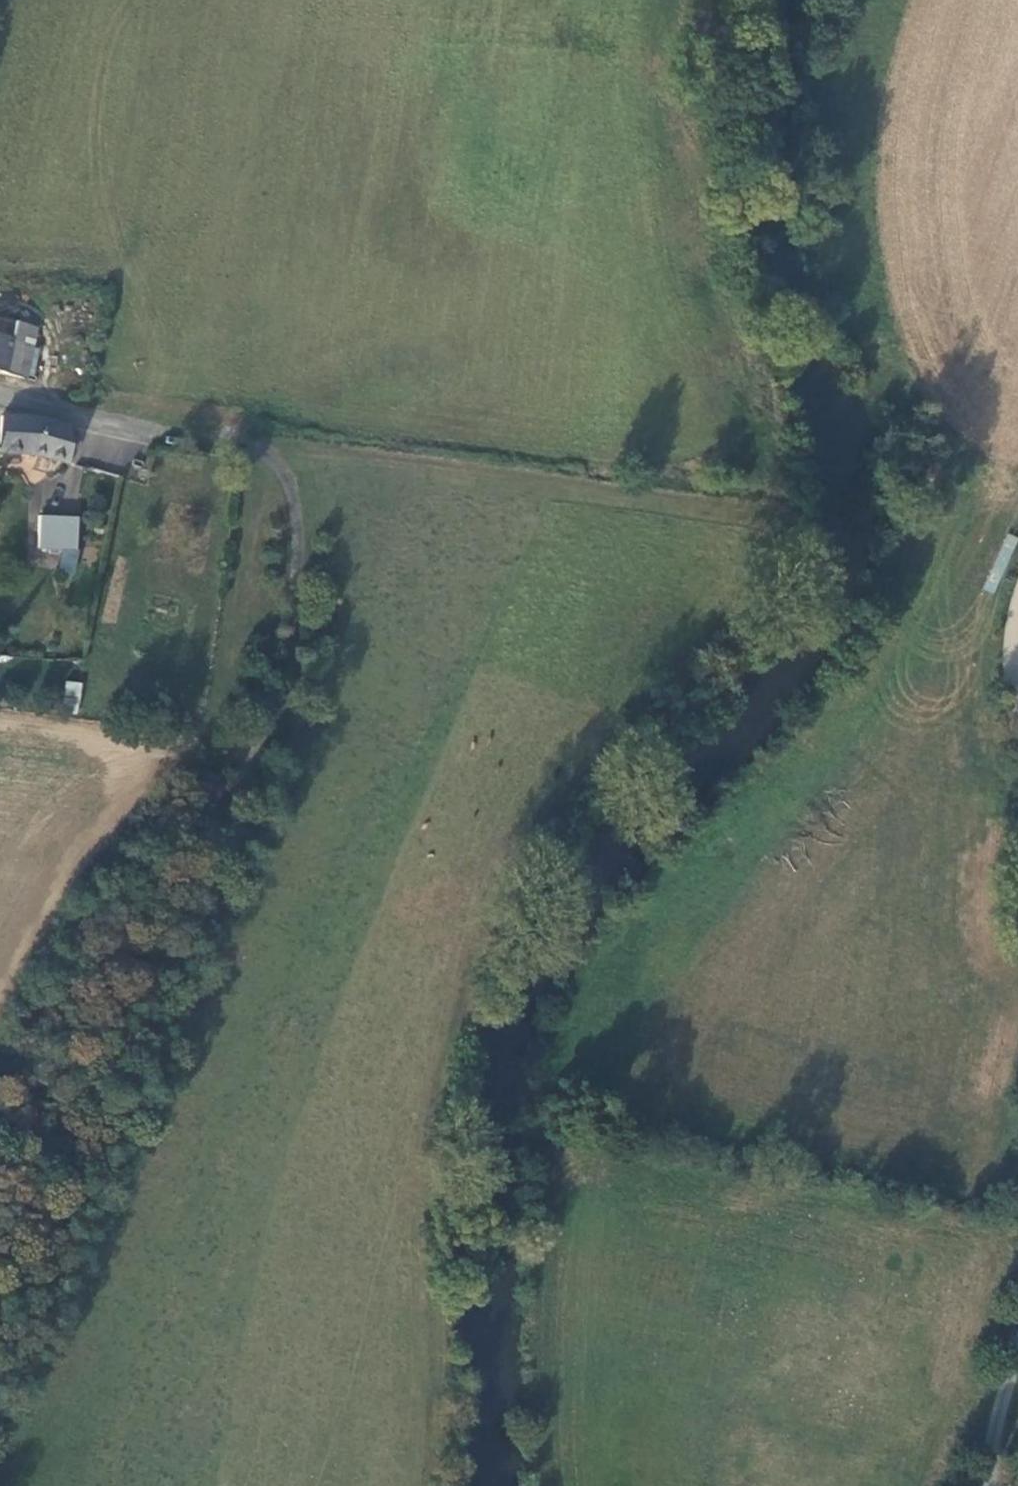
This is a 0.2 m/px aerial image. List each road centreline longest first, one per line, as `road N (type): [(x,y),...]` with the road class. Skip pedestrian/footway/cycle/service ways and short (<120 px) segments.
road 1 (unclassified): [(0,400),(97,424),(253,439),(298,492),(299,578),(279,687),(249,753)]

